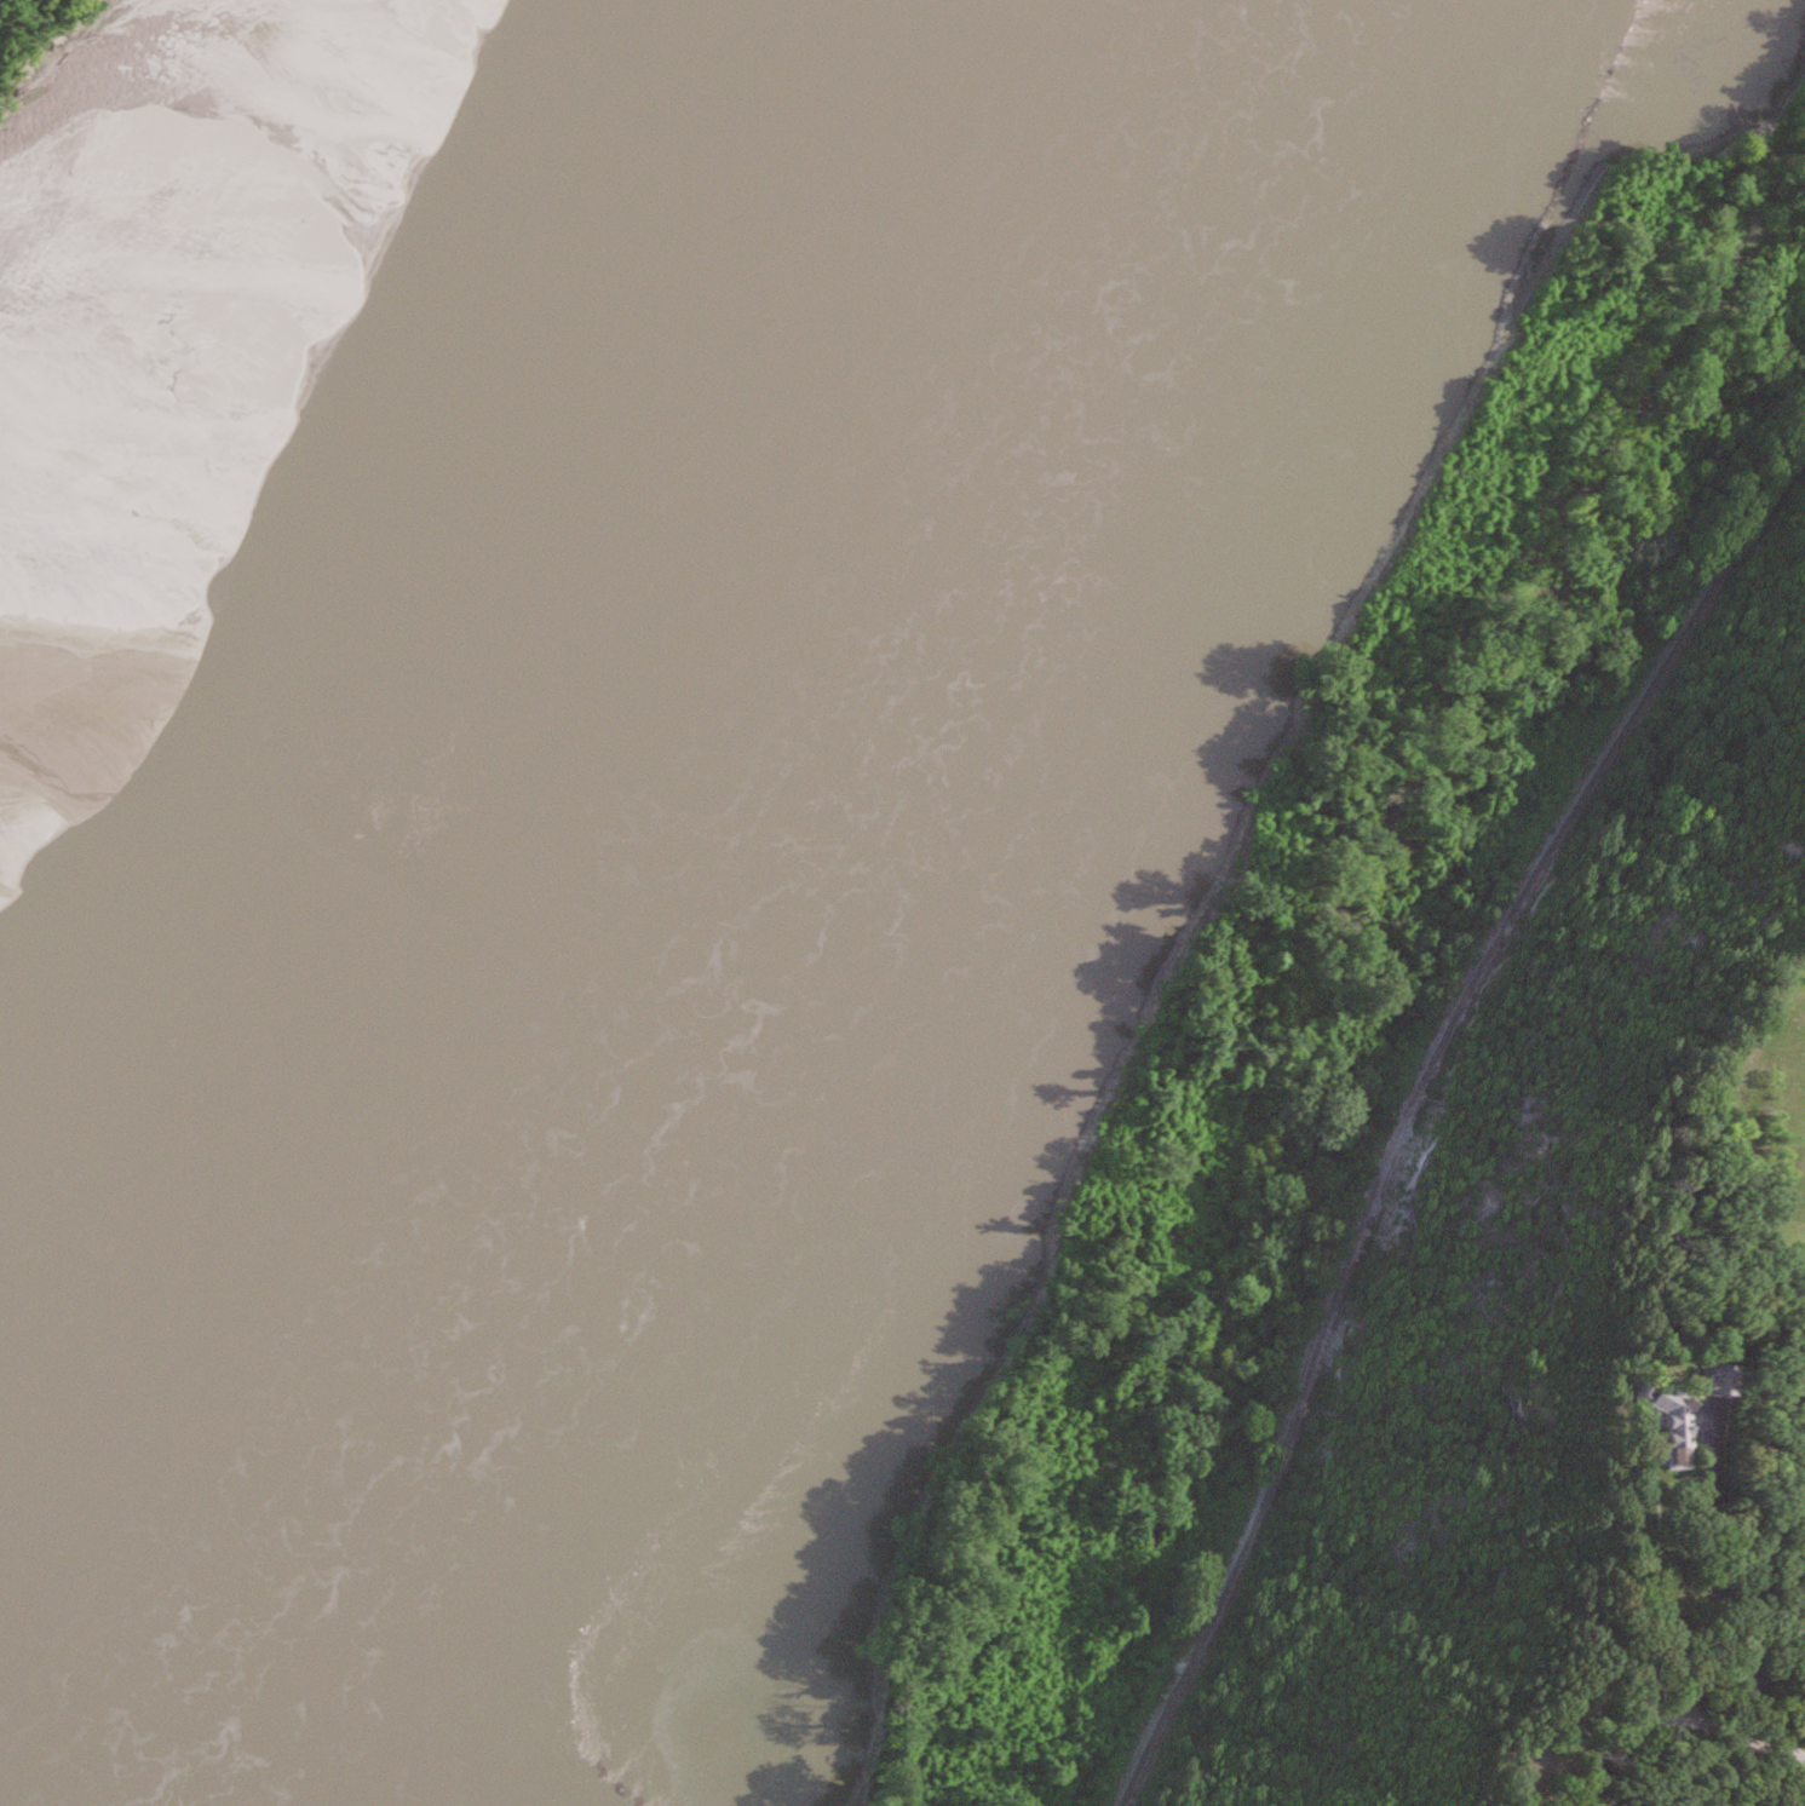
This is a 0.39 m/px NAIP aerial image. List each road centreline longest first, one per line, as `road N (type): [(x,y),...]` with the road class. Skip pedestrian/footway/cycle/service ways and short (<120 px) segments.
road 1 (residential): [(1579,1805),(1629,1725),(1689,1710),(1804,1742)]

